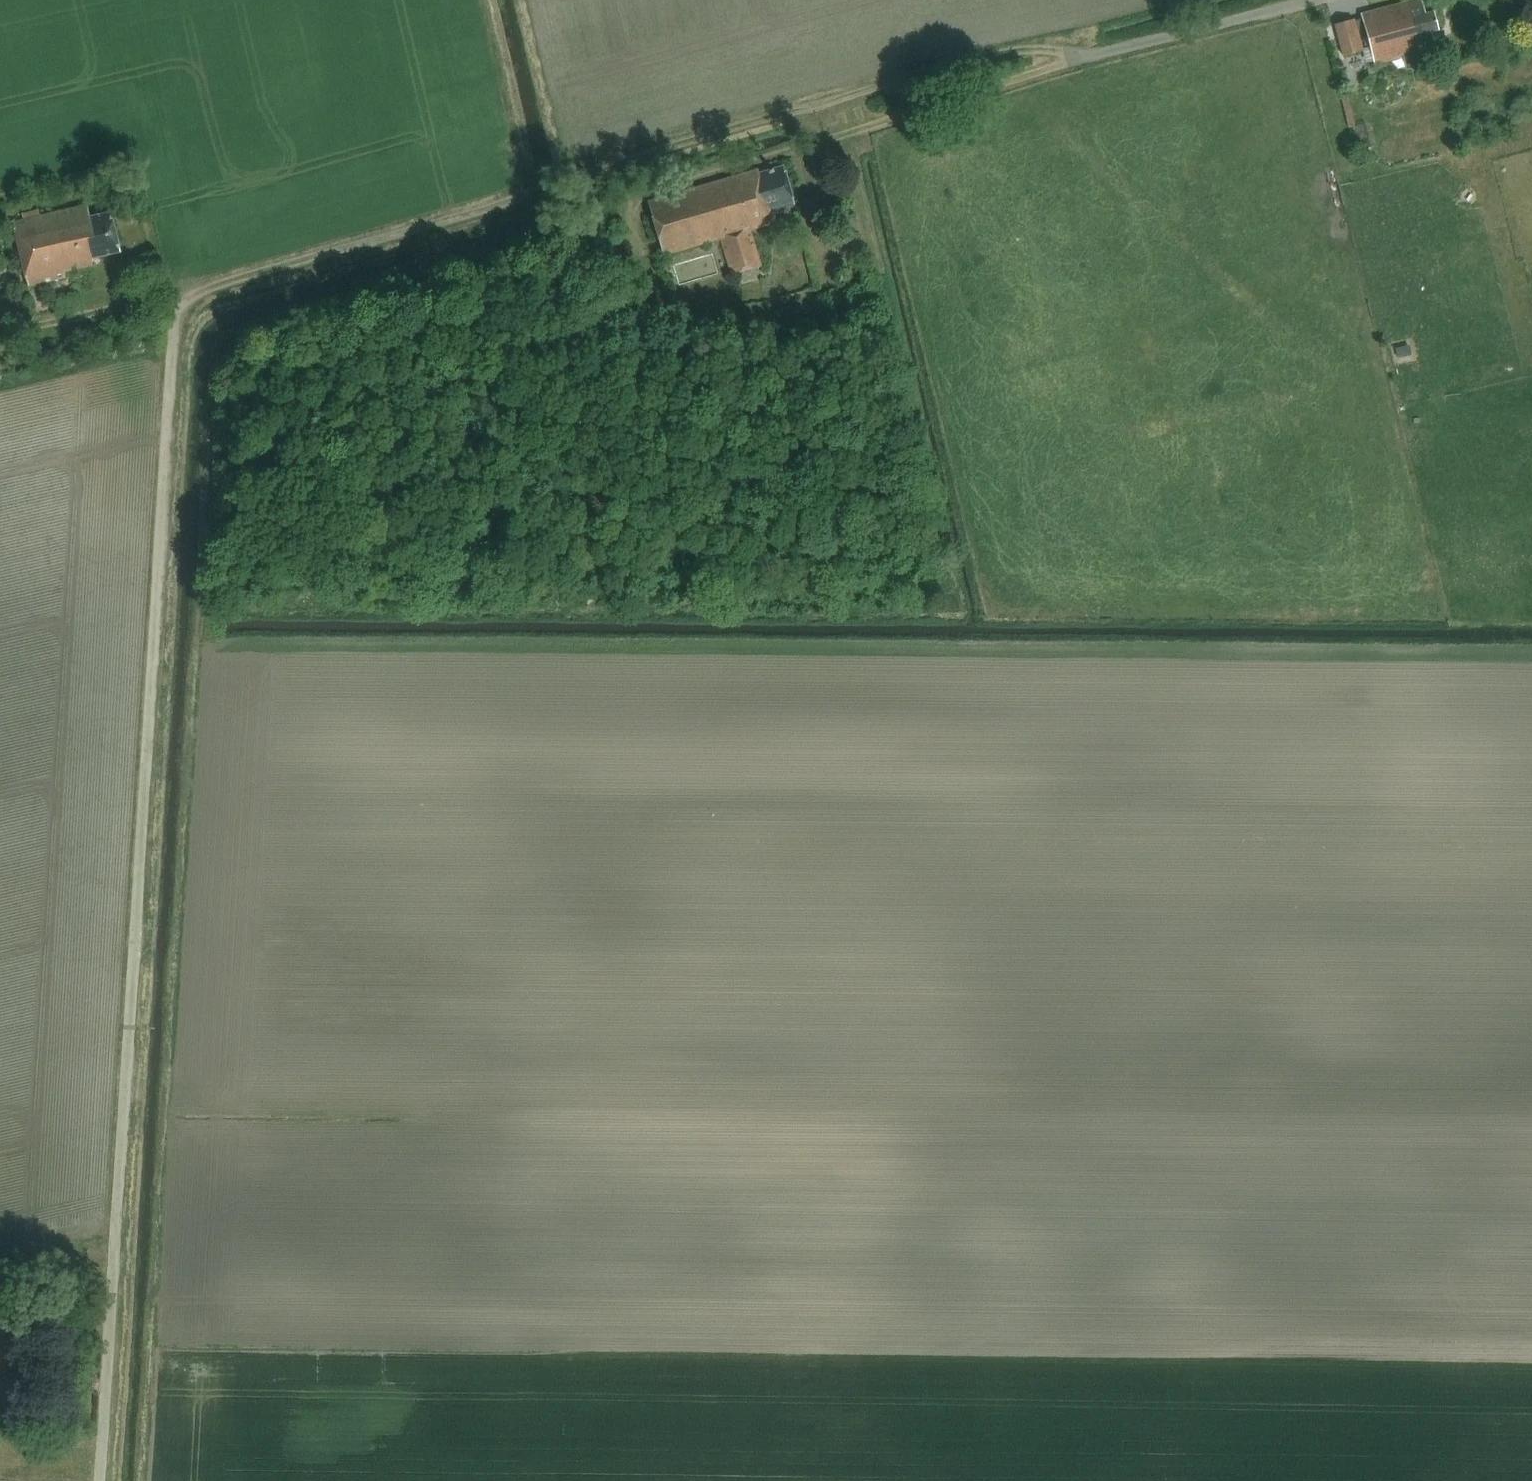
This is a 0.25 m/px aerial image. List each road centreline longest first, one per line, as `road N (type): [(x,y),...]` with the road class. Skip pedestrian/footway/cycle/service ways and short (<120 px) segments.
road 1 (track): [(1101,53),(998,57),(180,296)]
road 2 (unclassified): [(1320,0),(1101,53)]

